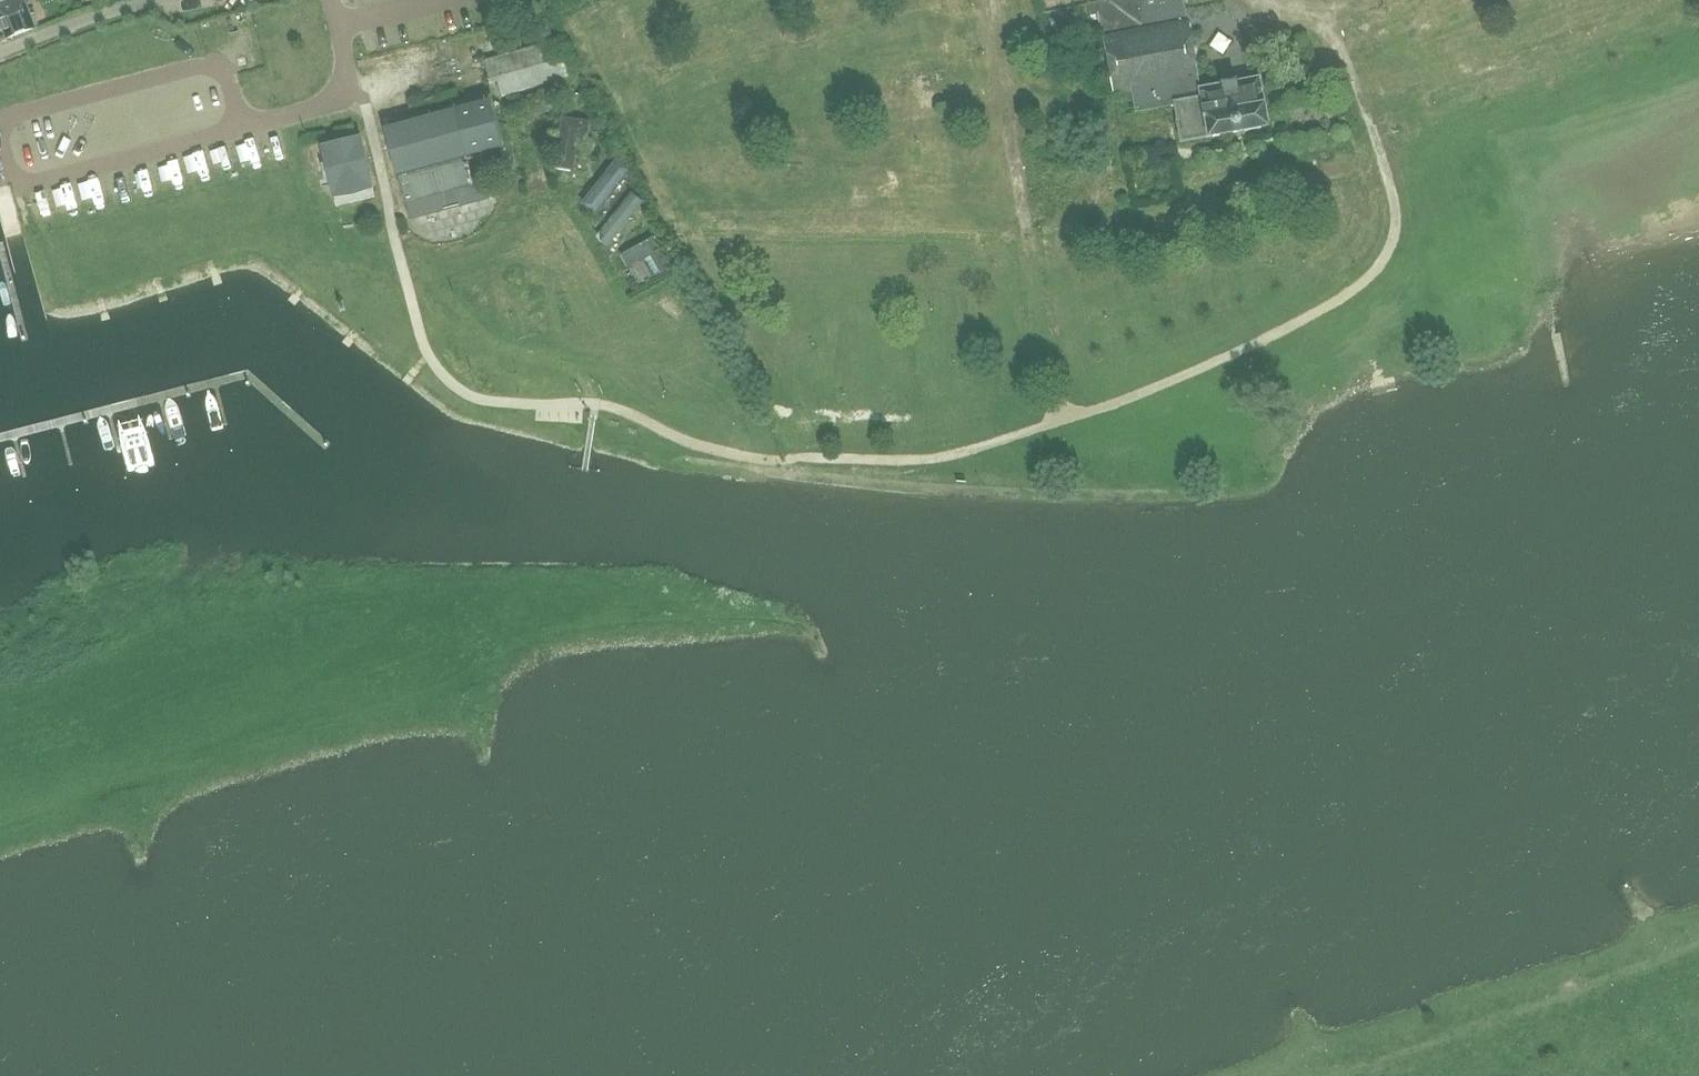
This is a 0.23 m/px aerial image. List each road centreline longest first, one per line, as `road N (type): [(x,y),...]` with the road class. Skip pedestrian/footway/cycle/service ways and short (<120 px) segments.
road 1 (track): [(662,63),(959,0)]
road 2 (track): [(1006,106),(779,158)]
road 3 (residential): [(0,52),(152,0)]

